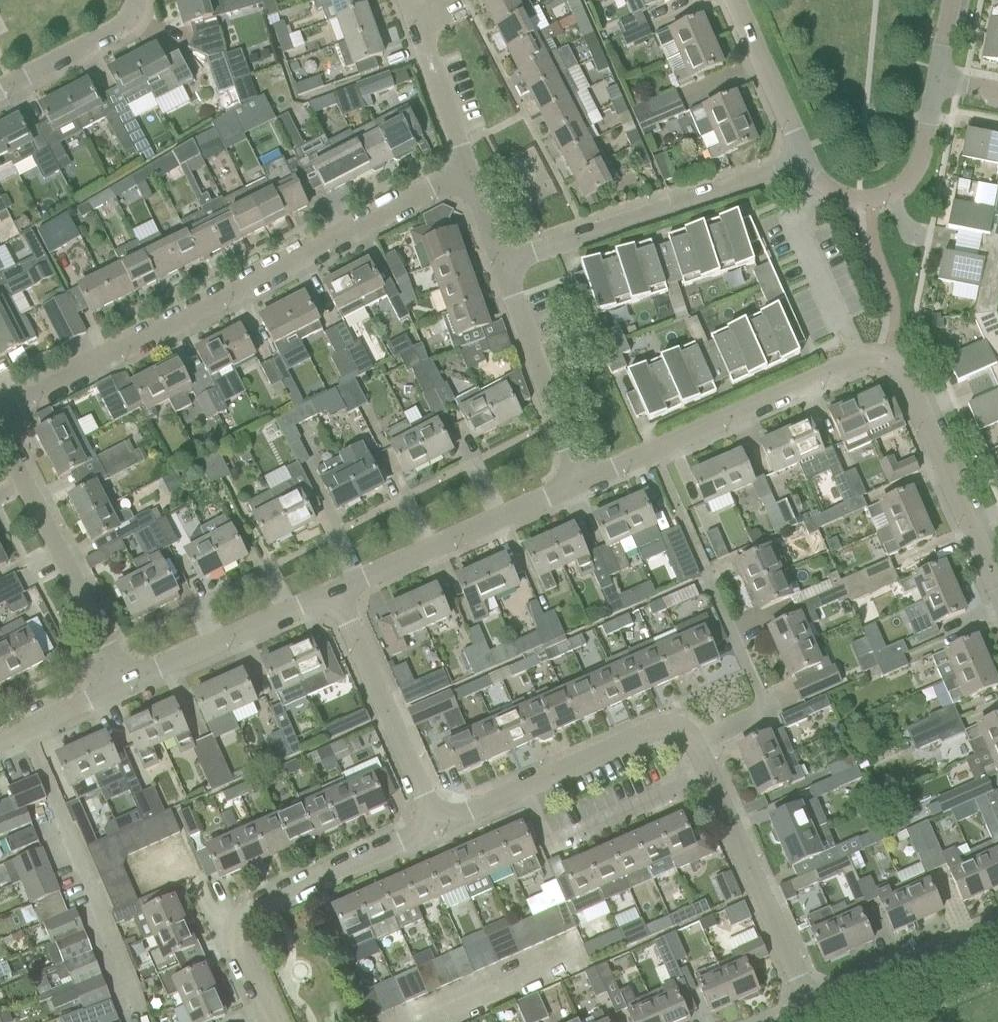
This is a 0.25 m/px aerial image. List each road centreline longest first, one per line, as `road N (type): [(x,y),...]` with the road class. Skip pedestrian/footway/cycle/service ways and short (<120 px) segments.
road 1 (residential): [(0,418),(467,179)]
road 2 (residential): [(578,482),(861,361),(886,360)]
road 3 (residential): [(271,1021),(241,930),(266,902),(435,826)]
road 4 (residential): [(499,268),(795,164)]
road 5 (residential): [(812,1020),(693,742)]
road 6 (residential): [(435,826),(657,728),(680,726),(693,742)]
road 7 (residential): [(130,681),(0,431)]
road 8 (residential): [(335,594),(578,482)]
road 9 (residential): [(997,599),(899,371),(886,360)]
road 10 (residential): [(435,826),(335,594)]
road 11 (residential): [(578,482),(499,268)]
road 12 (residential): [(693,742),(763,709),(706,573)]
road 13 (residential): [(130,681),(335,594)]
road 14 (residential): [(812,1020),(997,936)]
road 15 (residential): [(467,179),(408,0)]
road 16 (residential): [(795,164),(798,146),(732,0)]
road 17 (residential): [(0,102),(119,37),(133,12),(129,0)]
road 18 (residential): [(870,200),(916,177),(941,83)]
road 19 (residential): [(0,742),(130,681)]

